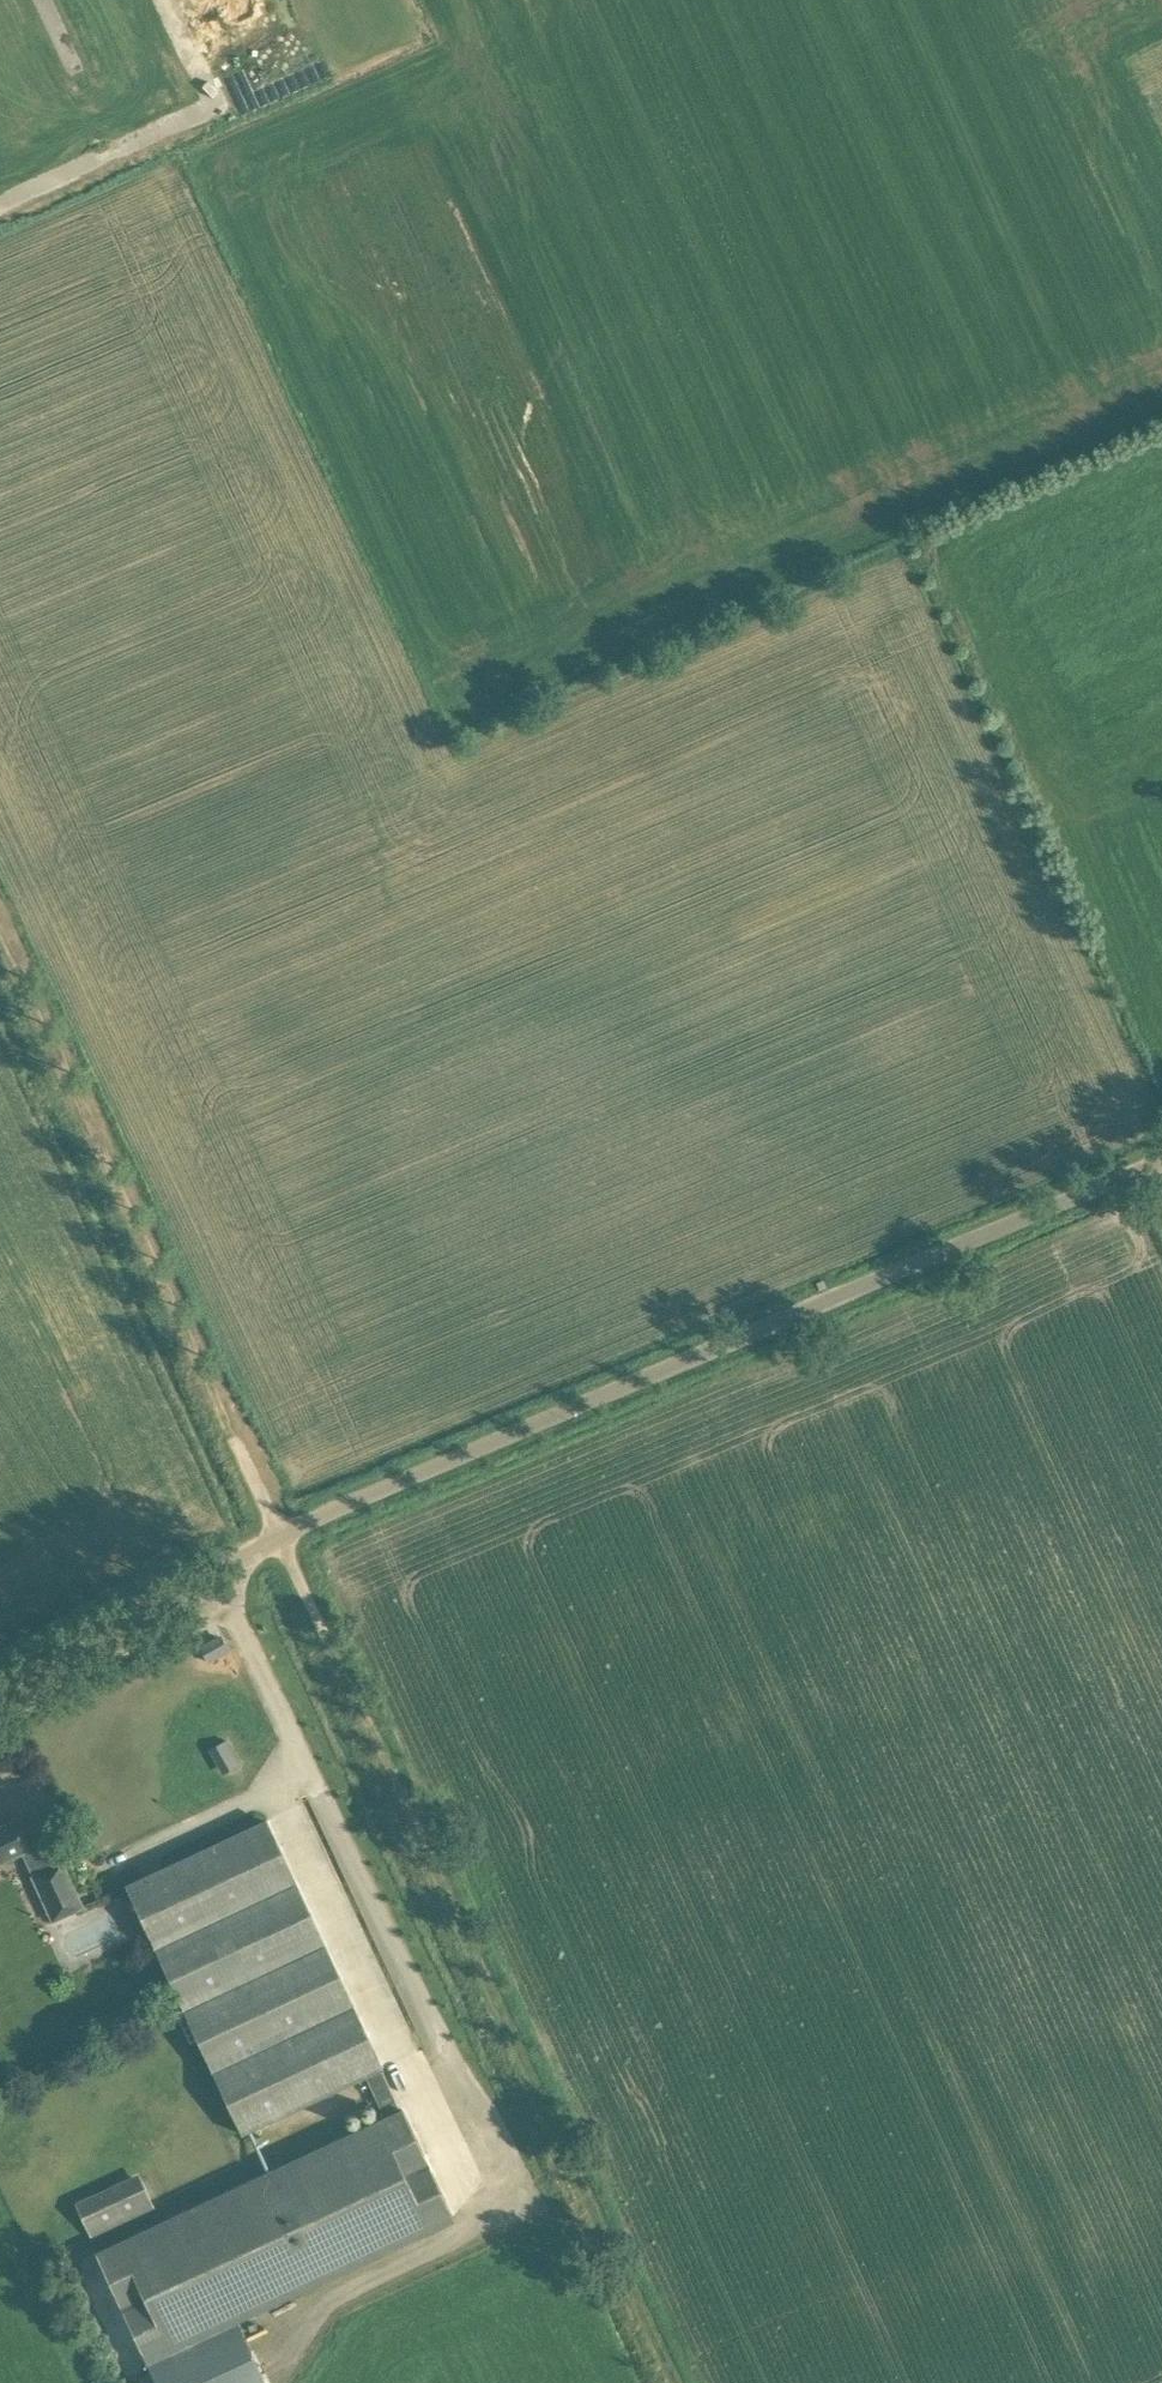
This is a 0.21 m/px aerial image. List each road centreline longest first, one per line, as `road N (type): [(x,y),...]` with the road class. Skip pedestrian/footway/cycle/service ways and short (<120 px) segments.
road 1 (track): [(0,939),(685,2382)]
road 2 (unclassified): [(1161,1161),(278,1533),(0,1689)]

